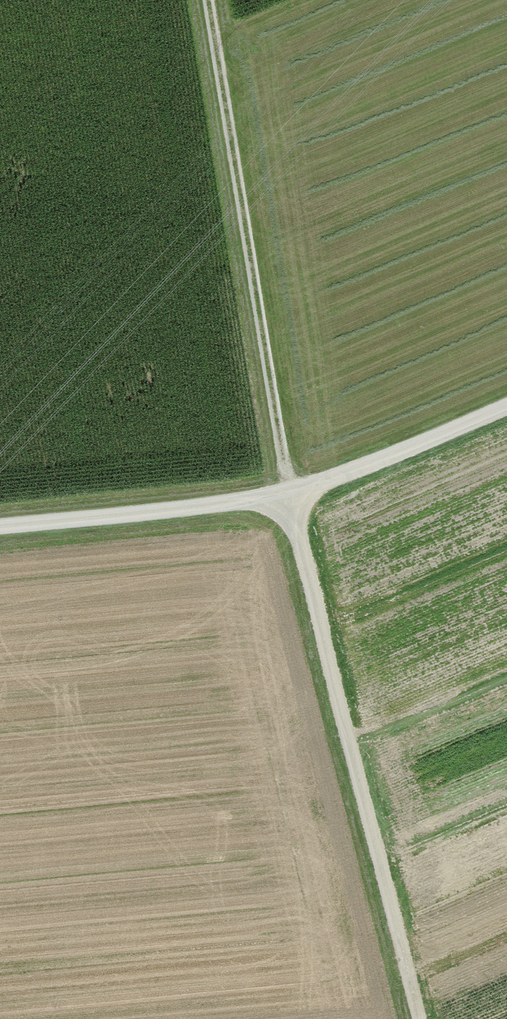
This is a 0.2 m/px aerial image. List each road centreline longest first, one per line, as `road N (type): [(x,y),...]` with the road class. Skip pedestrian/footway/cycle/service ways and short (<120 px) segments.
road 1 (track): [(422,1018),(289,503),(208,0)]
road 2 (track): [(506,407),(289,503),(0,529)]

